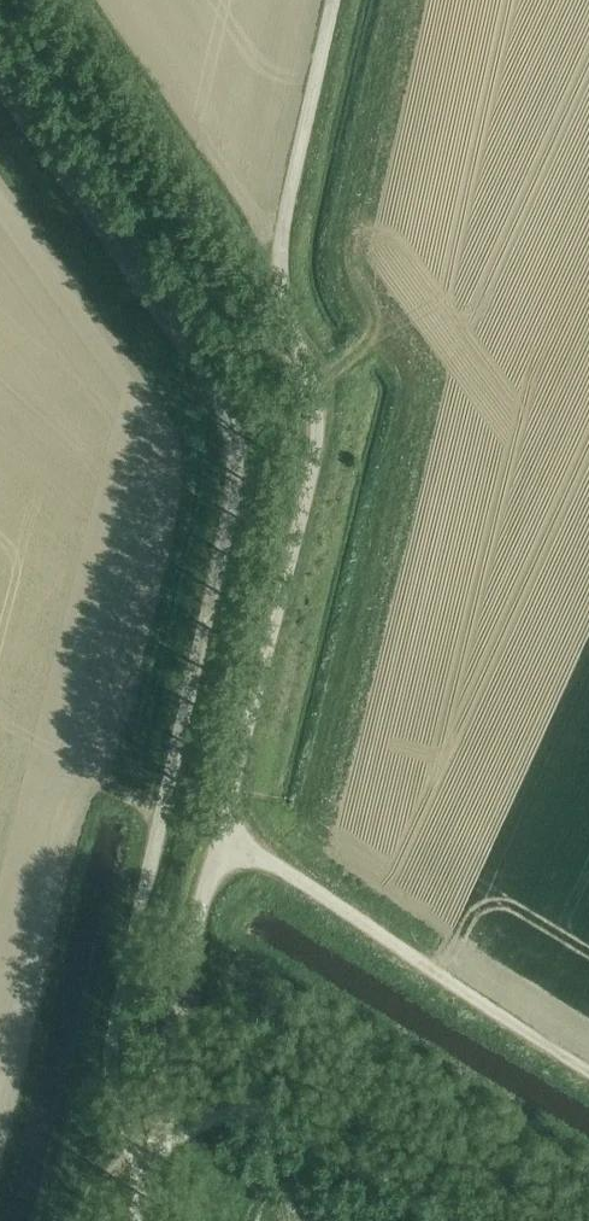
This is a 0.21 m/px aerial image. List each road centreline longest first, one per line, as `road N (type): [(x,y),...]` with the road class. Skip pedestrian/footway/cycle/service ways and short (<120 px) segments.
road 1 (unclassified): [(145,1181),(115,1101),(111,1046),(237,484),(238,447),(228,411),(0,84)]
road 2 (unclassified): [(221,840),(316,438),(313,388),(284,297),(279,249),(338,0)]
road 3 (unclassified): [(221,840),(588,1067)]
road 4 (unclassified): [(447,1220),(309,1135),(260,1116),(223,1116),(184,1130),(157,1155),(145,1181)]
road 5 (unclassified): [(145,1181),(159,1077),(221,840)]

